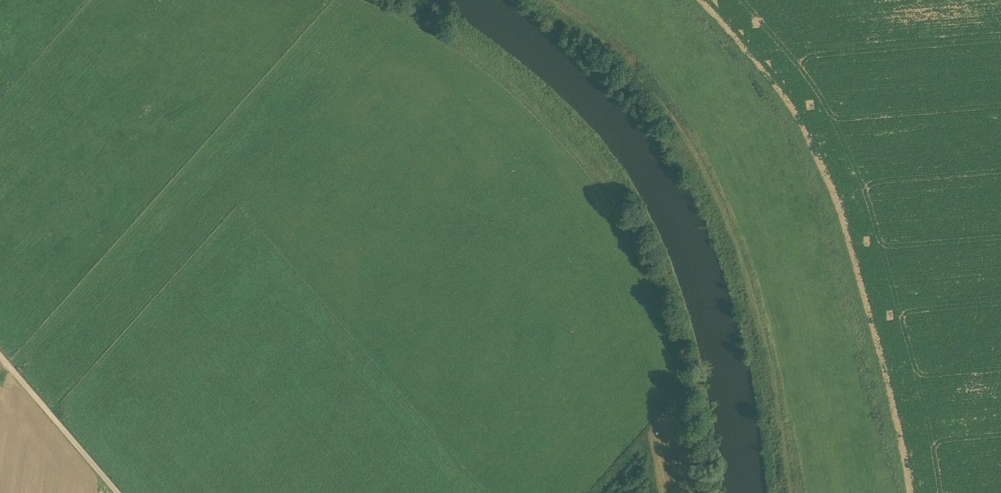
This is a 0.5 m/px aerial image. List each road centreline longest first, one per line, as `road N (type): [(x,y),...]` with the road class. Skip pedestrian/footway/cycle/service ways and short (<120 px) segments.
road 1 (track): [(375,0),(469,54),(522,97),(585,163),(625,221),(679,380),(697,492)]
road 2 (track): [(797,492),(774,344),(724,199),(689,134),(589,24),(554,0)]
road 3 (track): [(0,352),(121,492)]

